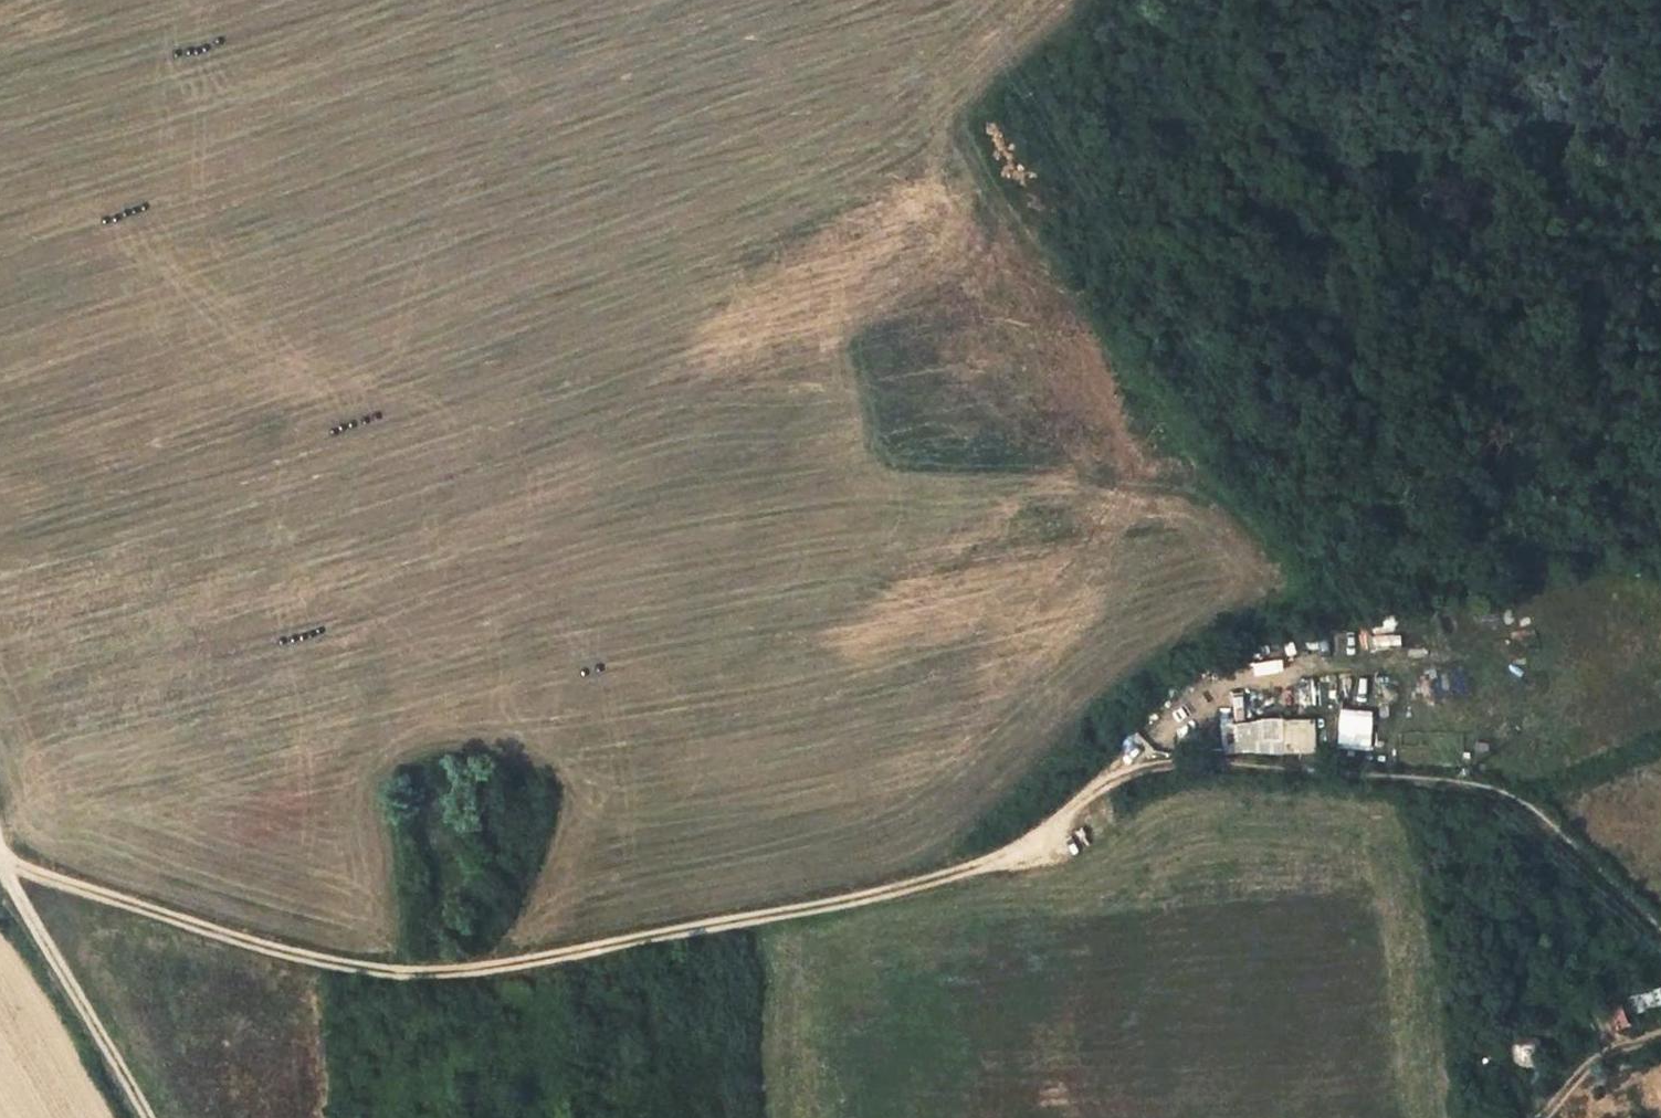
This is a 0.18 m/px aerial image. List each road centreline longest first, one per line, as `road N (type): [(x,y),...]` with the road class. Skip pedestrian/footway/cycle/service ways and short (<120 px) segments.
road 1 (track): [(0,856),(391,1004),(837,922),(945,891),(1133,811),(1320,779),(1461,785),(1544,838),(1660,943)]
road 2 (track): [(143,1117),(0,869)]

